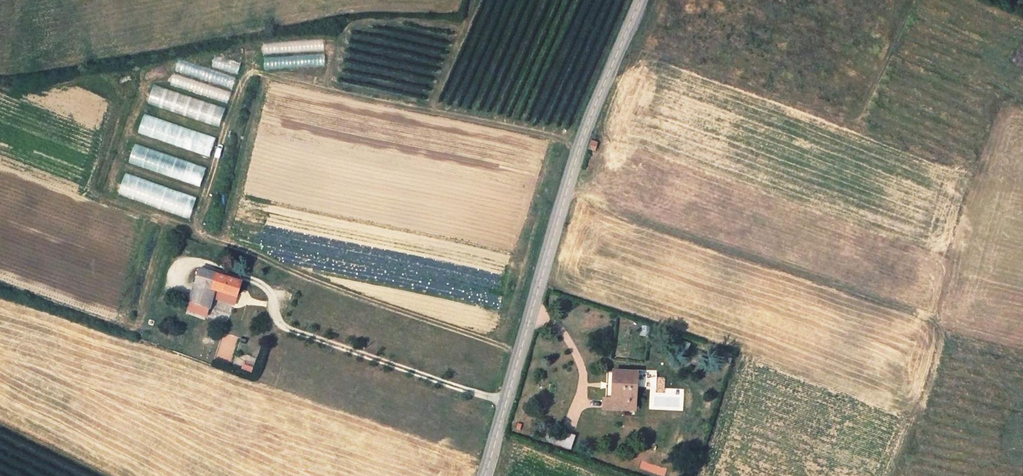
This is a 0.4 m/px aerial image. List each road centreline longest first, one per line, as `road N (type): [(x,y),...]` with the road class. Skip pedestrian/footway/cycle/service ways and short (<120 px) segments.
road 1 (unclassified): [(486,475),(585,132),(641,0)]

